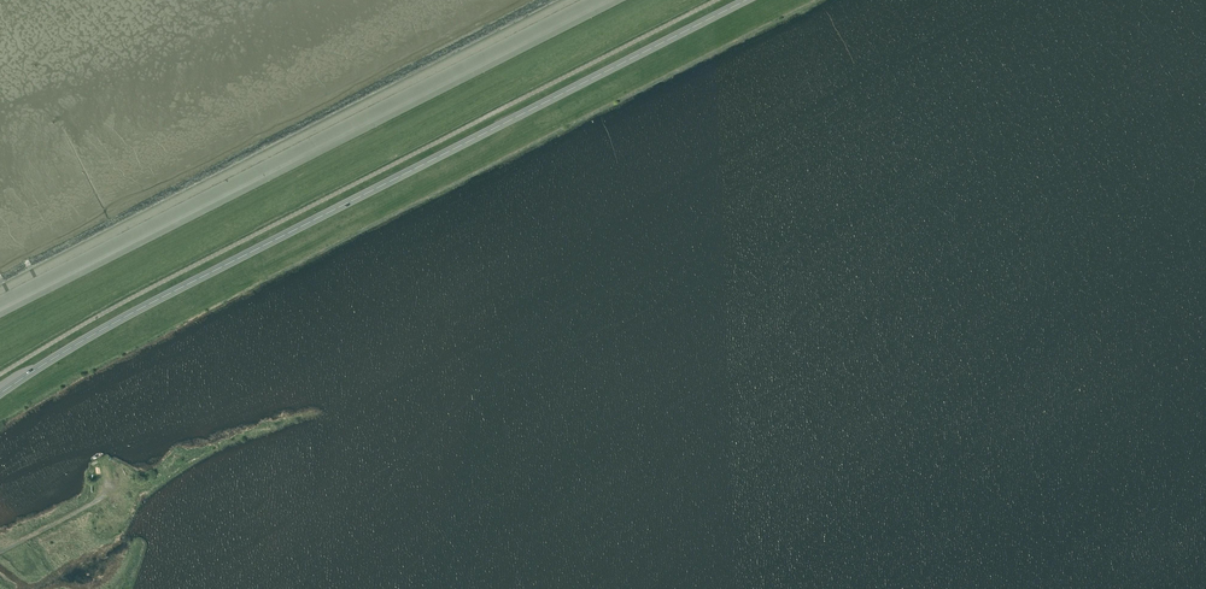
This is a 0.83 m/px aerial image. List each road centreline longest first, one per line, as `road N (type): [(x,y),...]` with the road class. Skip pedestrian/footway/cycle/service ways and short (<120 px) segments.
road 1 (trunk): [(745,0),(146,306),(24,377)]
road 2 (unclassified): [(0,374),(119,304),(714,0)]

